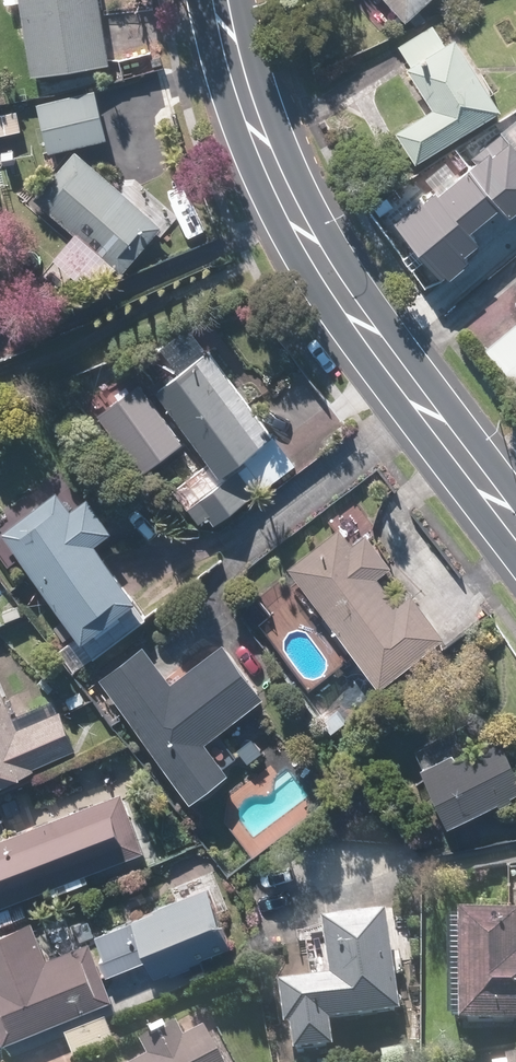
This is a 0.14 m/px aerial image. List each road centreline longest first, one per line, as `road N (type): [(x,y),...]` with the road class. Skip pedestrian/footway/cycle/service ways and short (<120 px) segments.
road 1 (secondary): [(515,515),(302,239),(260,153),(221,0)]

